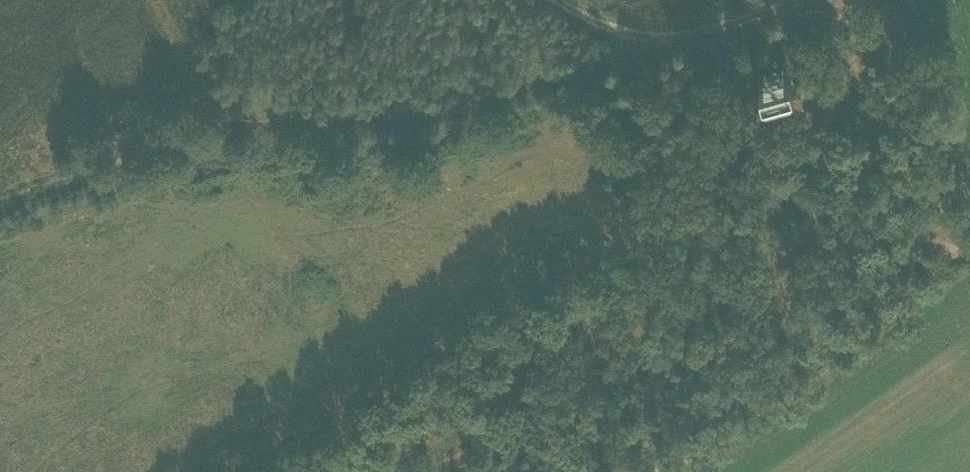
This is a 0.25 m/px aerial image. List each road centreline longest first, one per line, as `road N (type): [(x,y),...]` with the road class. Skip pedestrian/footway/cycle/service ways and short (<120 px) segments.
road 1 (track): [(556,0),(593,22),(658,37),(794,5),(833,5),(868,18)]
road 2 (track): [(868,18),(900,38),(914,61),(969,196)]

